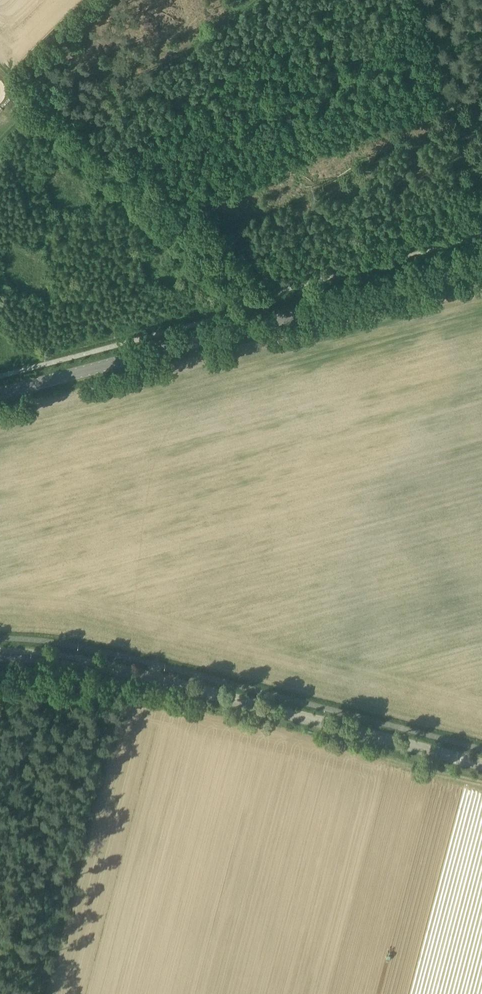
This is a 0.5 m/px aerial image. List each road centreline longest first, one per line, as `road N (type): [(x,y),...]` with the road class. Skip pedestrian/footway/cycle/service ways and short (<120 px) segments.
road 1 (tertiary): [(0,395),(481,267)]
road 2 (tertiary): [(481,765),(100,665),(0,655)]

